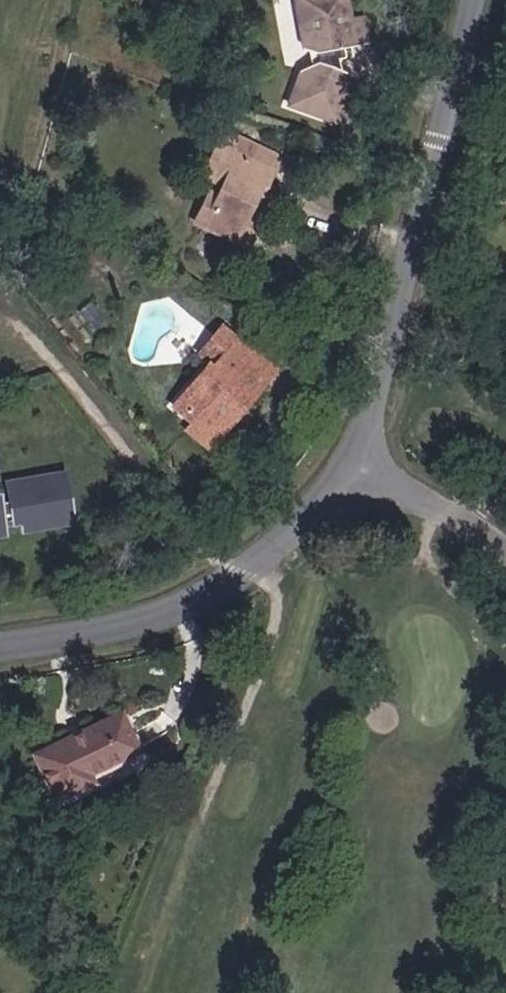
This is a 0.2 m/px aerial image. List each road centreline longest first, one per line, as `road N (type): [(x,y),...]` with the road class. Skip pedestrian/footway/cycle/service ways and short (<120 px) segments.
road 1 (unclassified): [(472,0),(383,378),(344,463)]
road 2 (unclassified): [(344,463),(269,545),(164,605),(0,640)]
road 3 (residential): [(344,463),(436,511),(505,535)]

